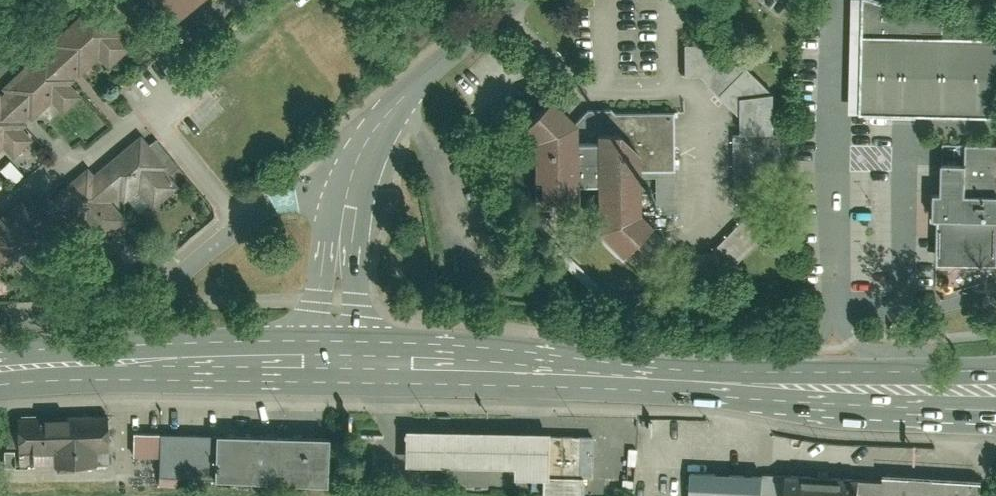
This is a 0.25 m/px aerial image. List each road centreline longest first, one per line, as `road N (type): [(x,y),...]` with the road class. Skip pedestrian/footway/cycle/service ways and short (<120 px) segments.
road 1 (tertiary): [(939,388),(336,362)]
road 2 (tertiary): [(336,362),(101,360),(0,368)]
road 3 (residential): [(232,214),(143,98),(56,167),(49,158),(0,195)]
road 4 (residential): [(0,308),(134,283),(232,214)]
road 5 (residential): [(354,171),(399,95),(501,0)]
road 6 (unclassified): [(336,362),(354,171)]
road 7 (residential): [(232,214),(299,183),(354,171)]

